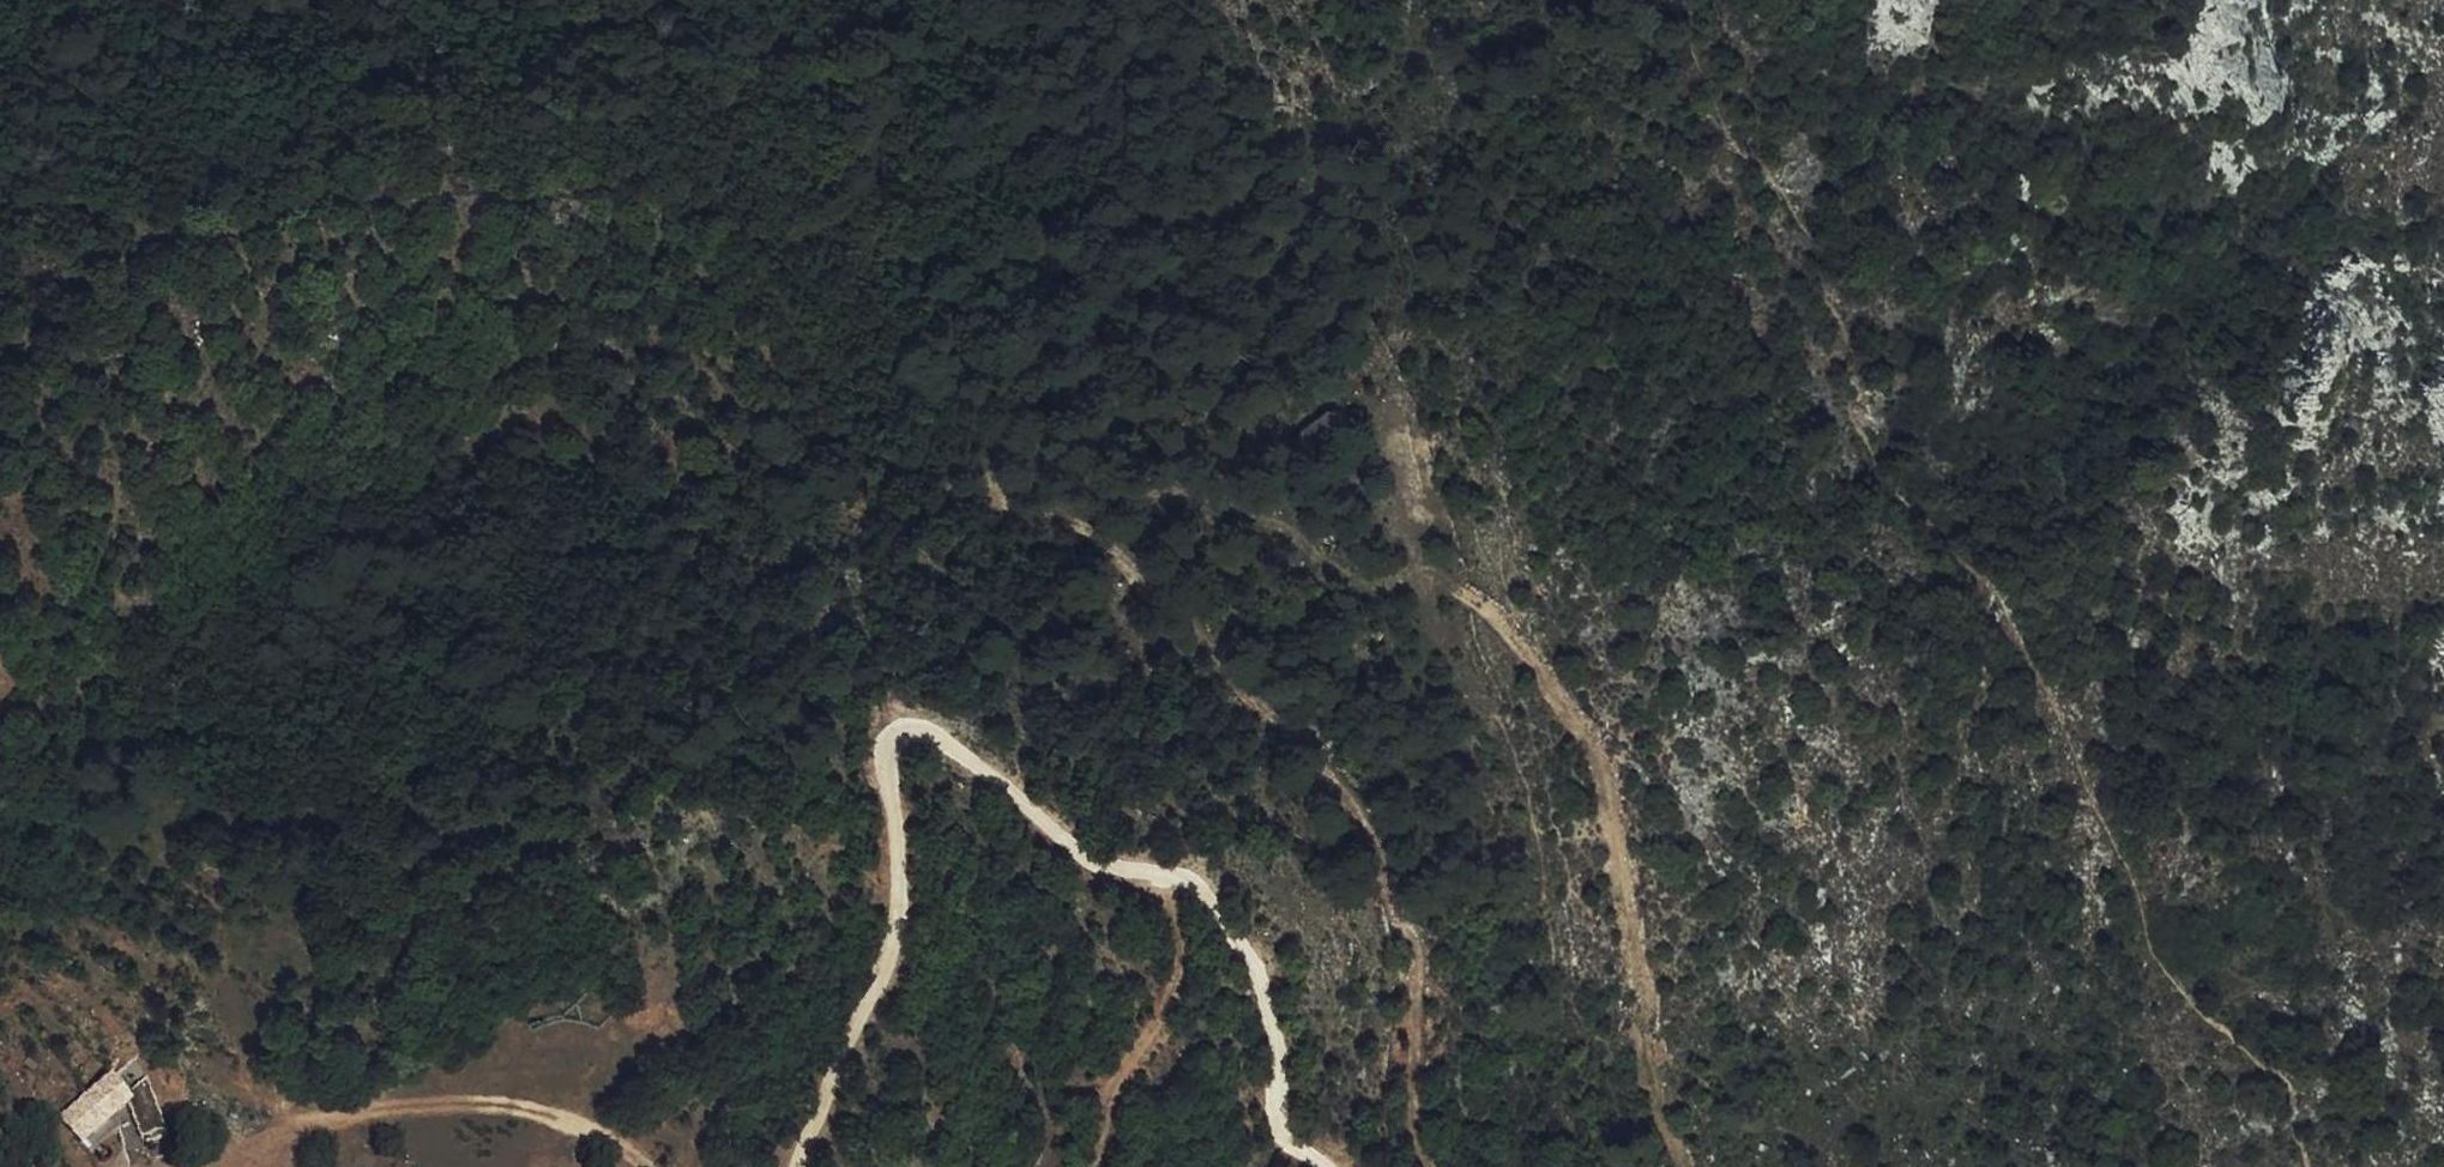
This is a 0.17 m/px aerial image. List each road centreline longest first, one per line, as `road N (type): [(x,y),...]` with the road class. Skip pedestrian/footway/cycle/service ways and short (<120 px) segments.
road 1 (track): [(801,1166),(902,899),(883,753),(900,725),(932,736),(1115,869),(1166,876),(1203,892),(1253,966),(1272,1034),(1278,1131),(1322,1166)]
road 2 (track): [(647,1166),(550,1111),(465,1102),(324,1118)]

